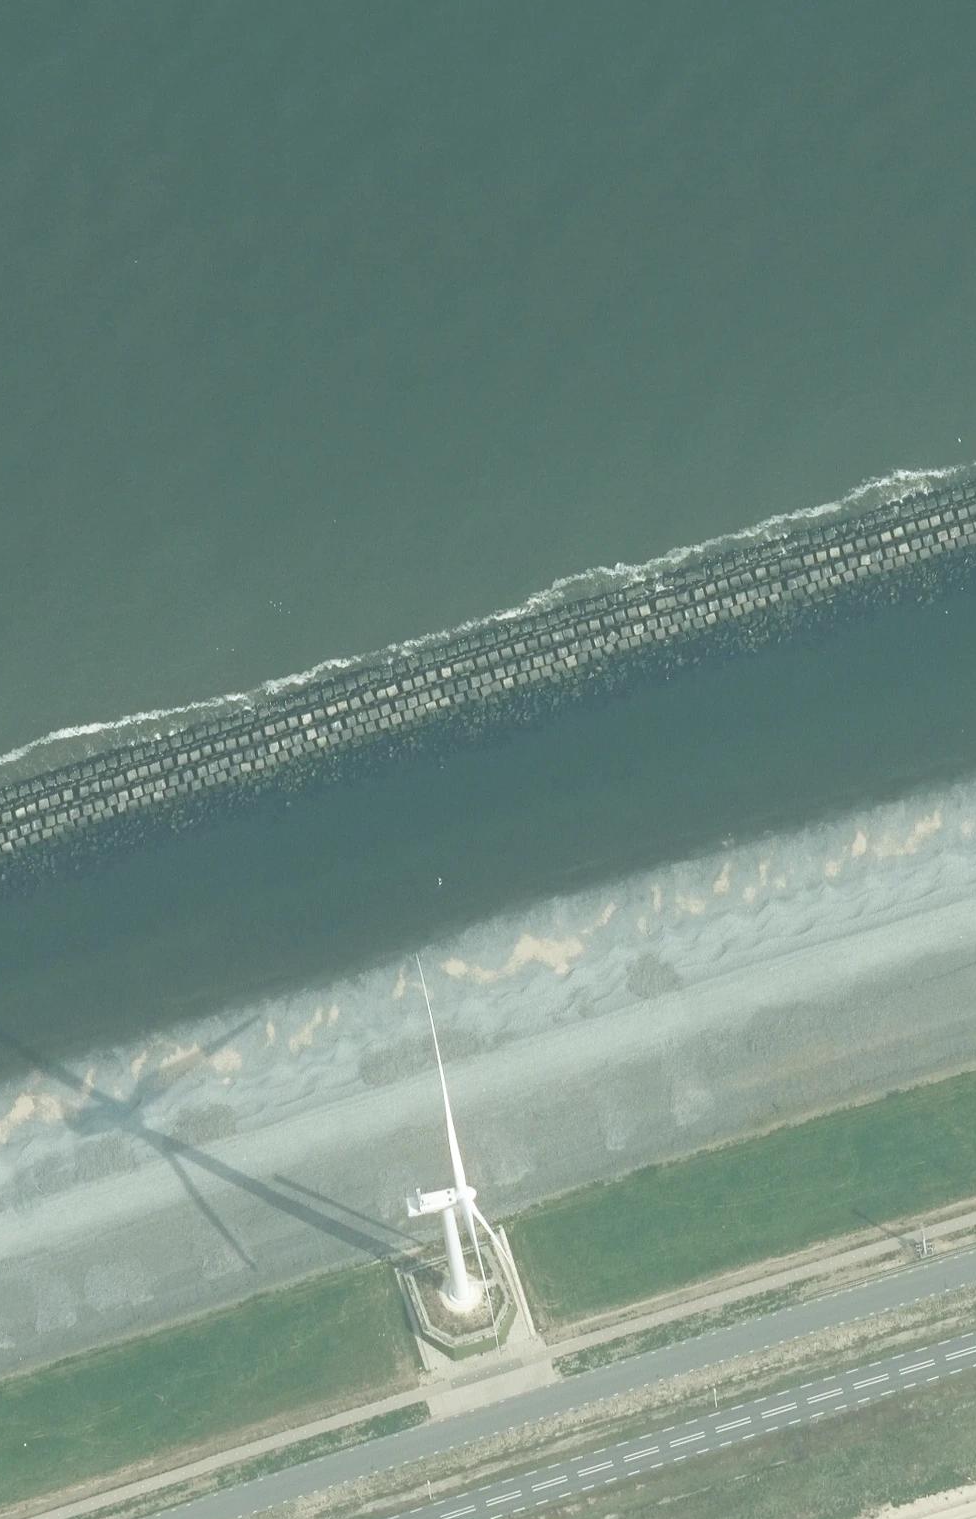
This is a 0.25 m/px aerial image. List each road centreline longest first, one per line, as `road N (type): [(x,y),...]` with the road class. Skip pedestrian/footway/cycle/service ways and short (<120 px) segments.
road 1 (unclassified): [(975,1274),(210,1518)]
road 2 (secondary): [(975,1356),(462,1518)]

